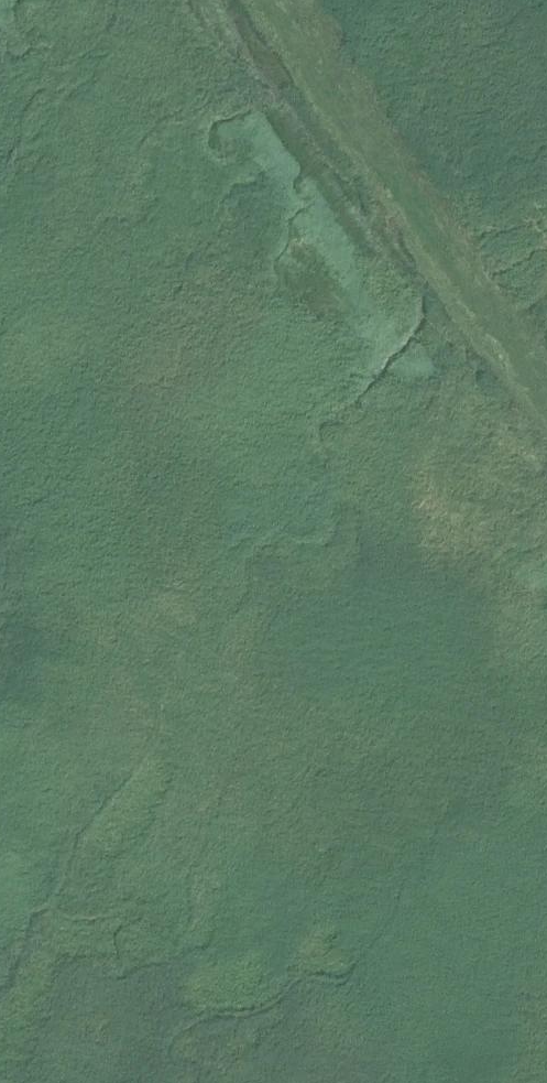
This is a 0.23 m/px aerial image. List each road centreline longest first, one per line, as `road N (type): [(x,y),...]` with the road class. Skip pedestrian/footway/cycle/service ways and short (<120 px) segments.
road 1 (track): [(546,387),(264,0)]

